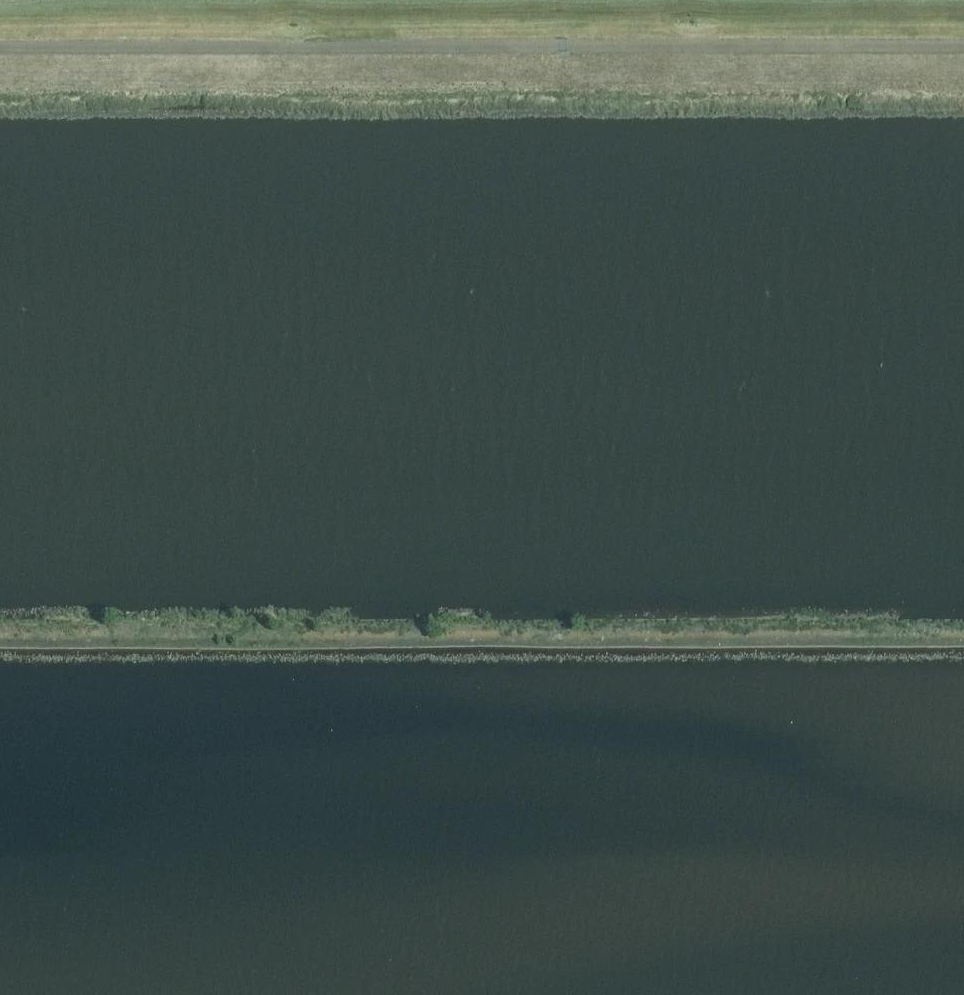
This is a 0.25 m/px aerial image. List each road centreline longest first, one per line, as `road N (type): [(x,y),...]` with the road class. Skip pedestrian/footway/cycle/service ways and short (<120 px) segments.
road 1 (unclassified): [(963,46),(0,46)]

